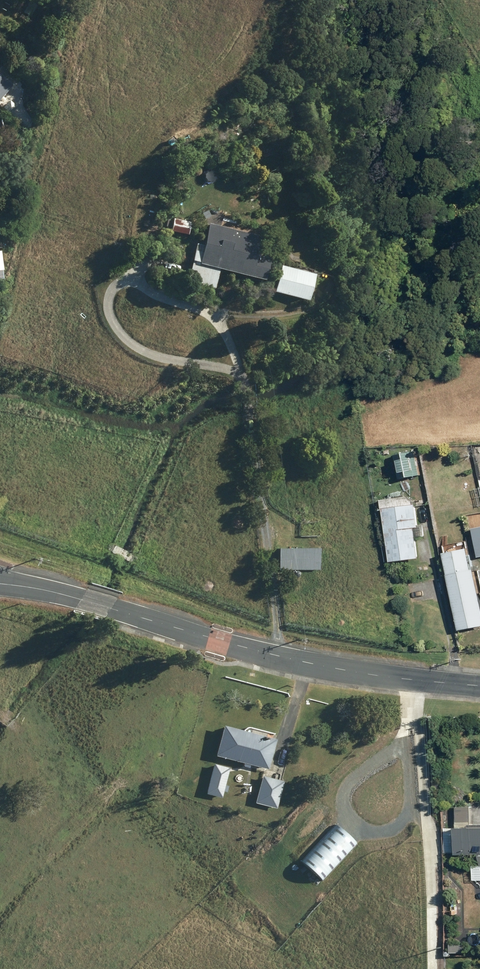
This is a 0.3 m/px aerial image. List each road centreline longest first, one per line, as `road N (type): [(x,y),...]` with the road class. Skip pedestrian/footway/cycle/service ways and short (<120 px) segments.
road 1 (secondary): [(479,686),(290,660),(0,583)]

